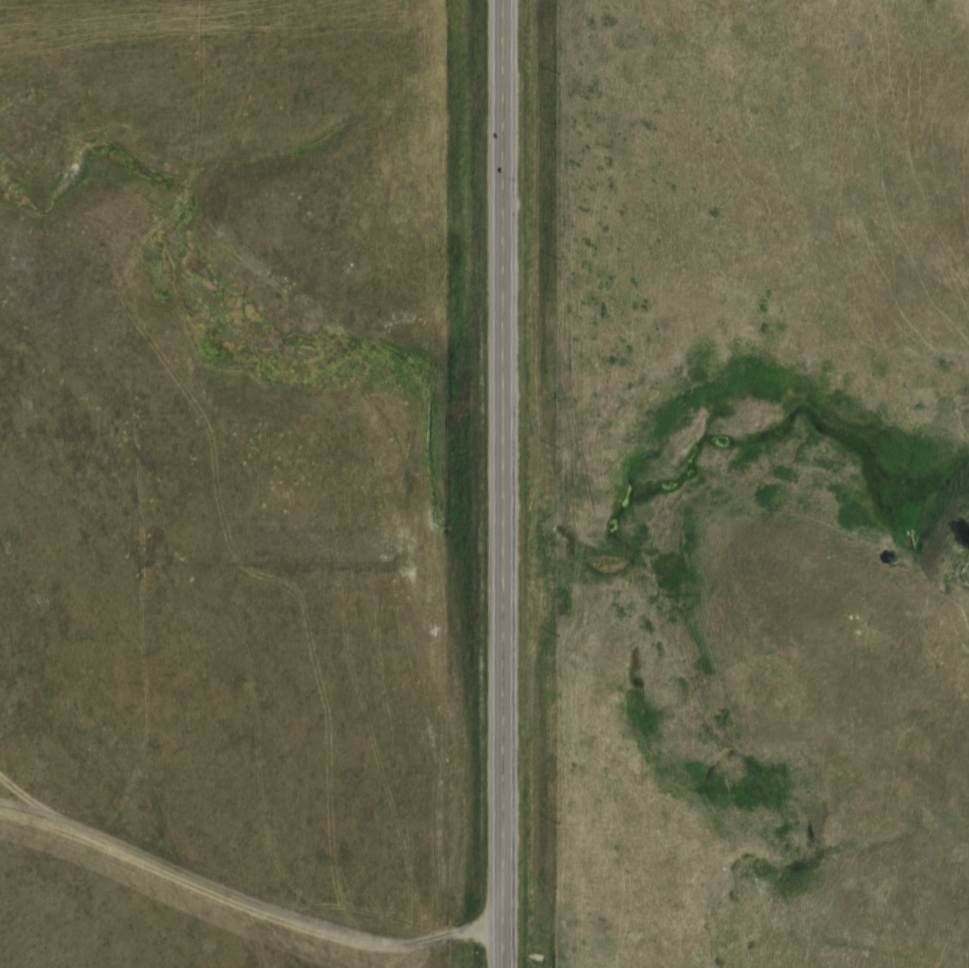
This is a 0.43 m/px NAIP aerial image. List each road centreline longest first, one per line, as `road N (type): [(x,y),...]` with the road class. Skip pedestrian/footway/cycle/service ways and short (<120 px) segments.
road 1 (primary): [(502,0),(497,967)]
road 2 (track): [(0,795),(110,826),(276,900),(389,937),(497,943)]

